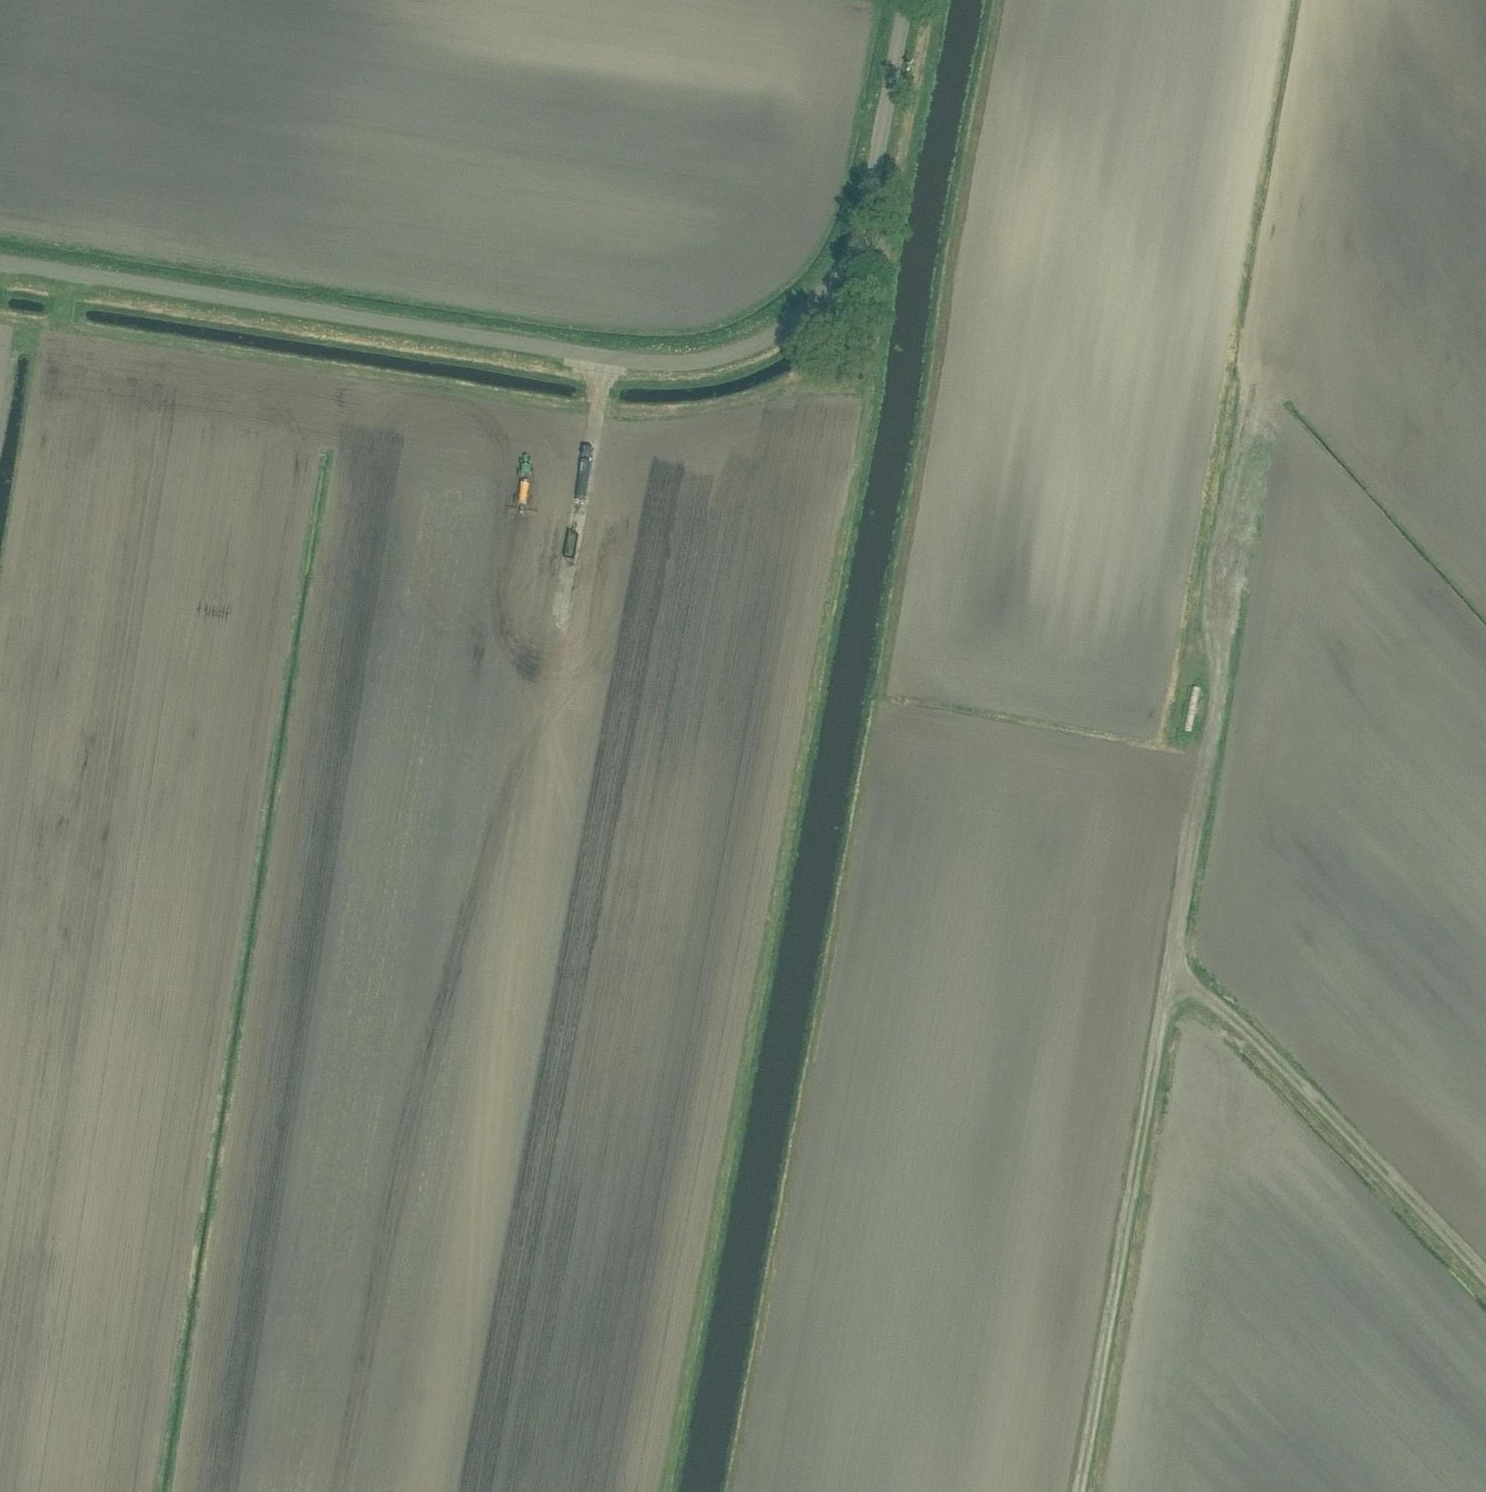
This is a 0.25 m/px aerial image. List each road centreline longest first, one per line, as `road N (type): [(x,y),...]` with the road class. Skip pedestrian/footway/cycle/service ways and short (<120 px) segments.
road 1 (unclassified): [(907,0),(867,207),(843,266),(813,309),(760,344),(699,364),(635,364),(0,265)]

